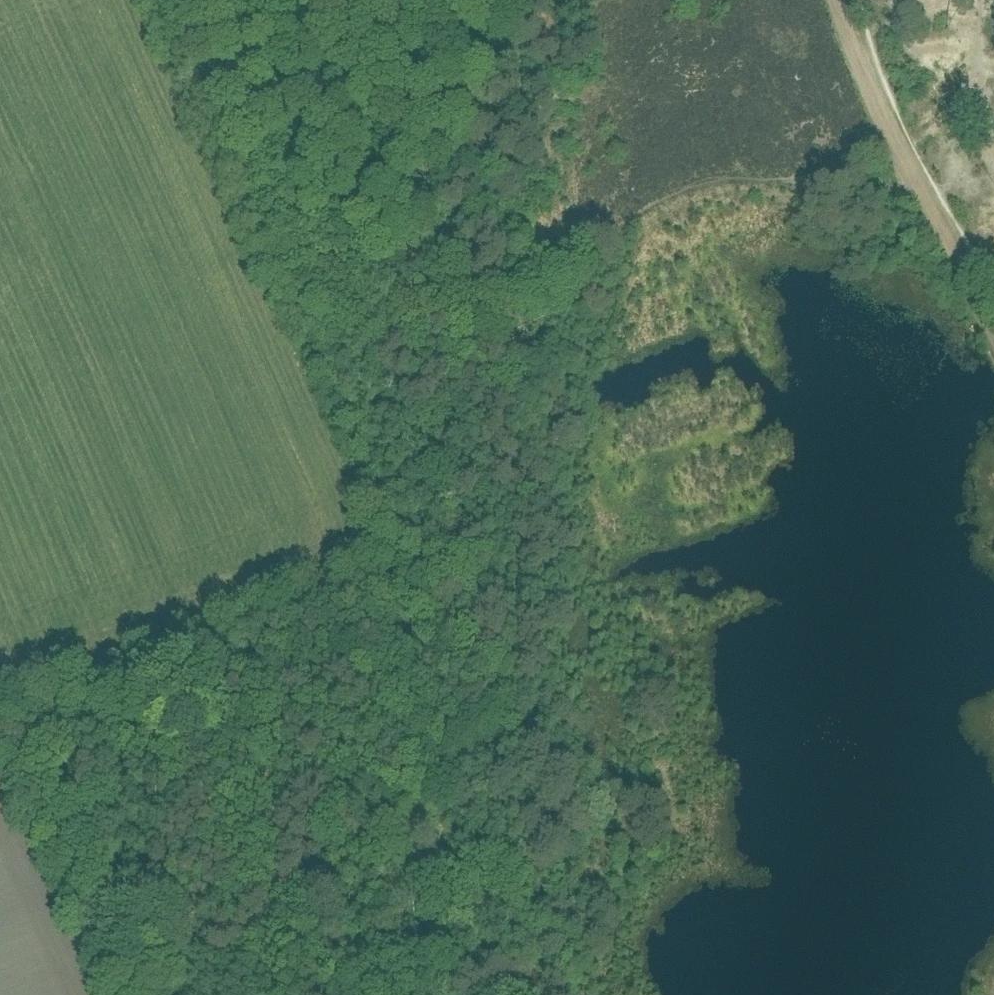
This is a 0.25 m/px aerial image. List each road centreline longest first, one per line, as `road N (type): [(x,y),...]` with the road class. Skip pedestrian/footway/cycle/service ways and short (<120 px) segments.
road 1 (track): [(163,0),(405,562)]
road 2 (track): [(405,562),(545,929),(540,994)]
road 3 (track): [(993,338),(882,130),(833,0)]

